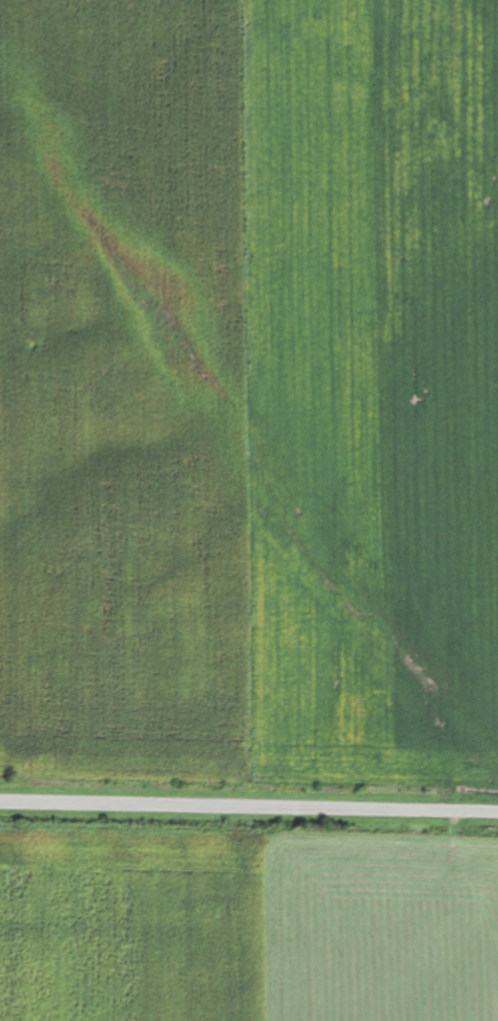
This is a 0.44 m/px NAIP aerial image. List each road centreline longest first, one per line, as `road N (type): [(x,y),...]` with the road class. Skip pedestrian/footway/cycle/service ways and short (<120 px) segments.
road 1 (residential): [(497,811),(0,800)]

